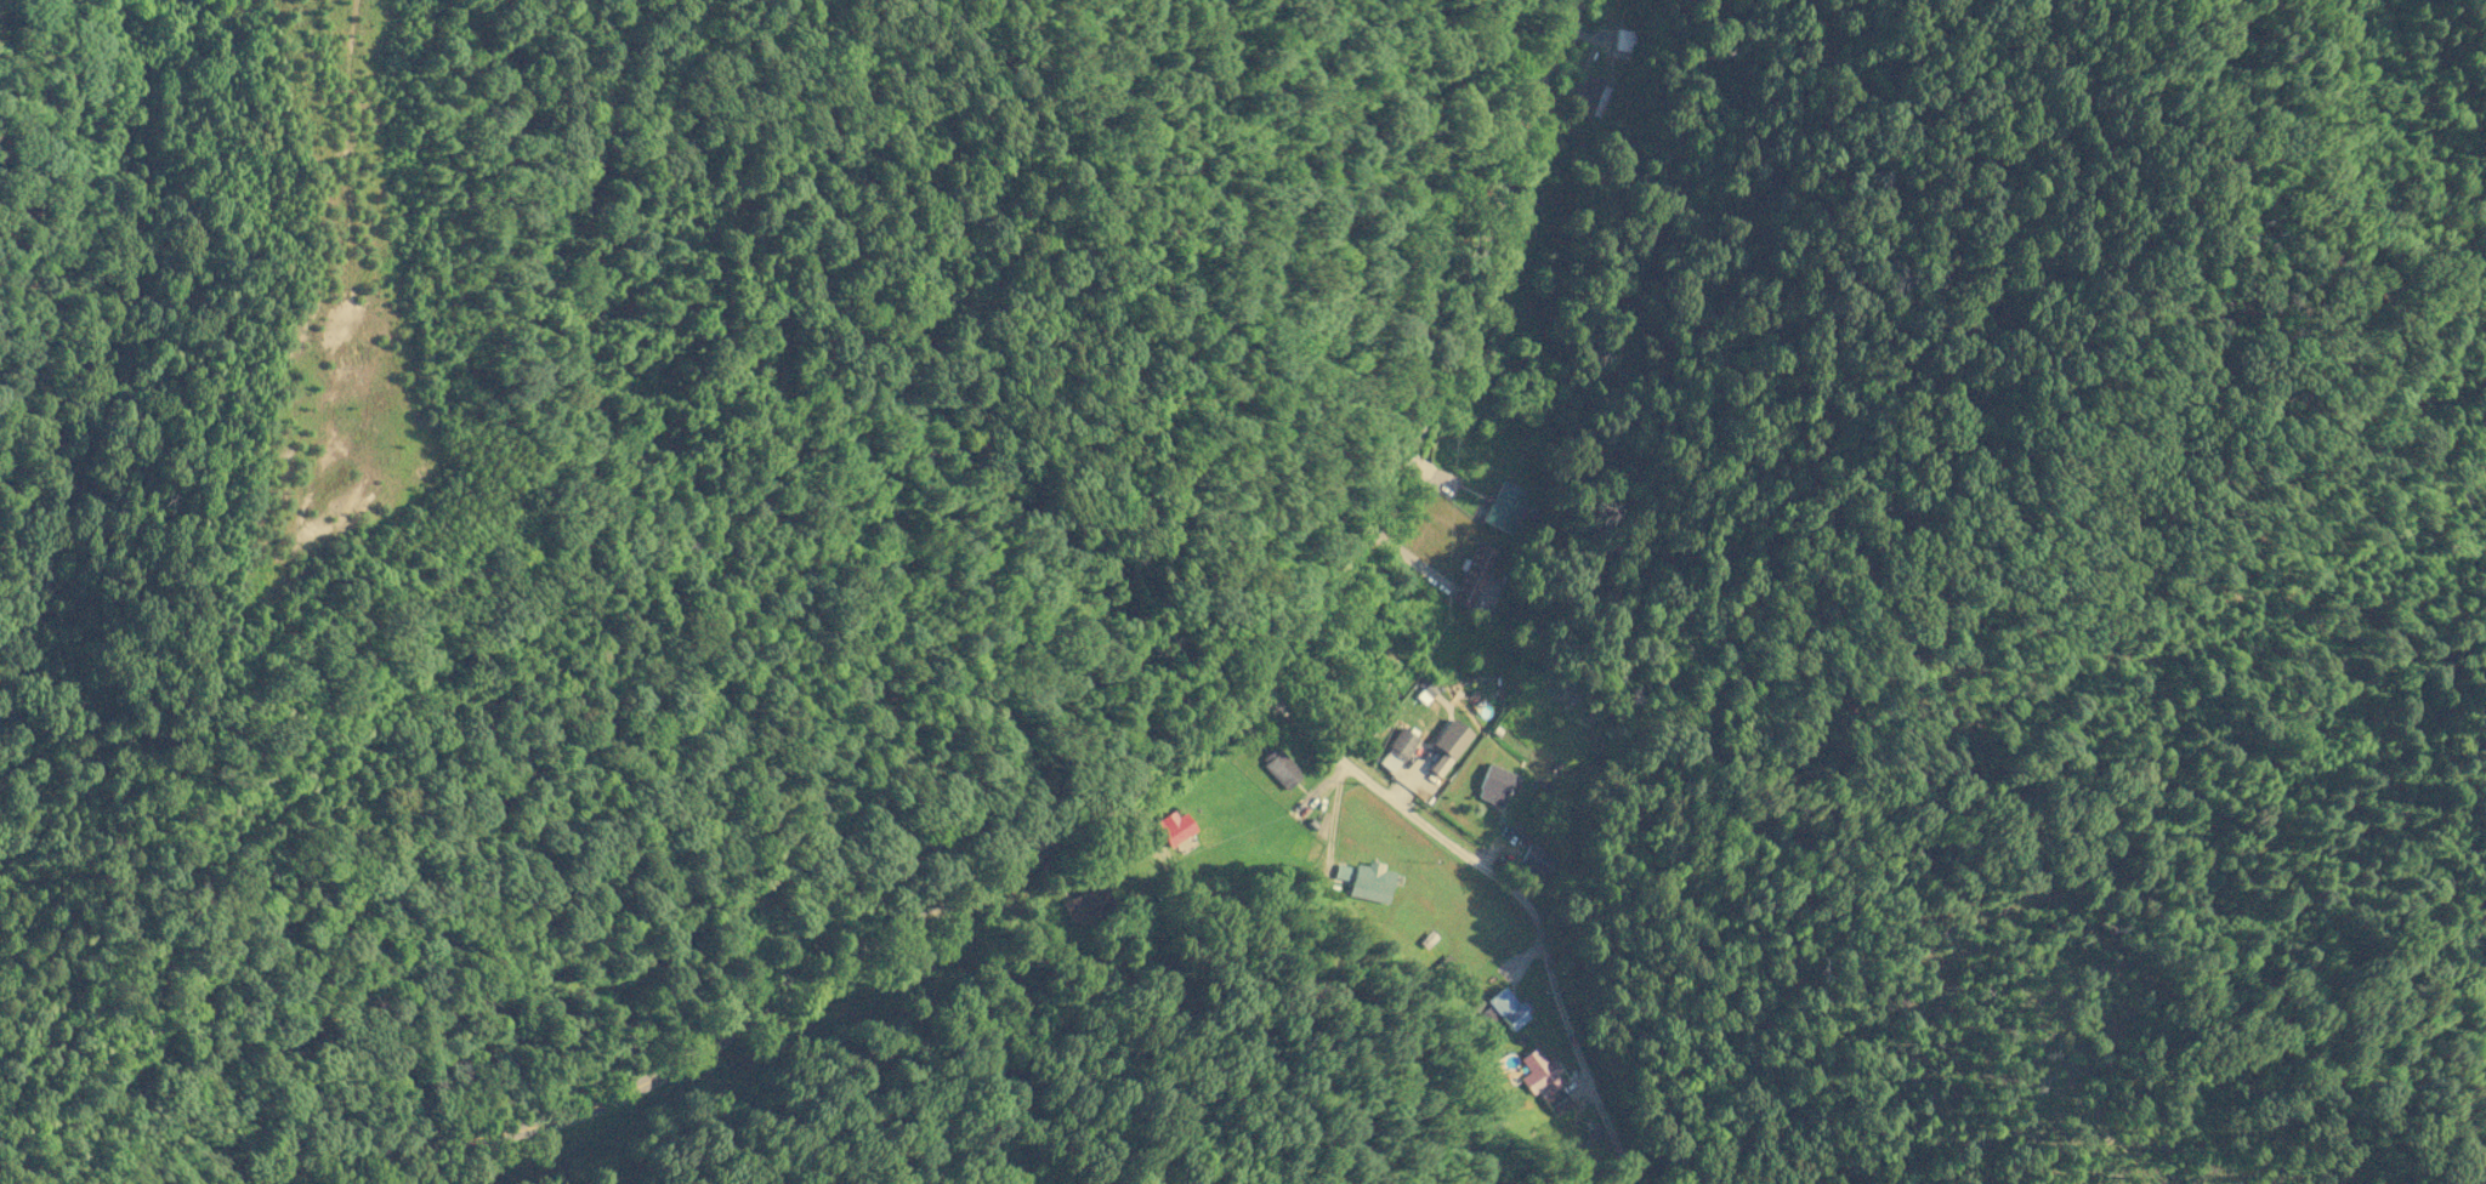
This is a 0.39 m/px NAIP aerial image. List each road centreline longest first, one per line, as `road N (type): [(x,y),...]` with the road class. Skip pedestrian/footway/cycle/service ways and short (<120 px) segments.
road 1 (residential): [(221,1183),(327,1159),(511,1132),(603,1103),(1065,841),(1266,690),(1566,0)]
road 2 (residential): [(1266,690),(1531,900),(1602,1126),(1631,1183)]
road 3 (residential): [(83,0),(66,345),(0,535)]

